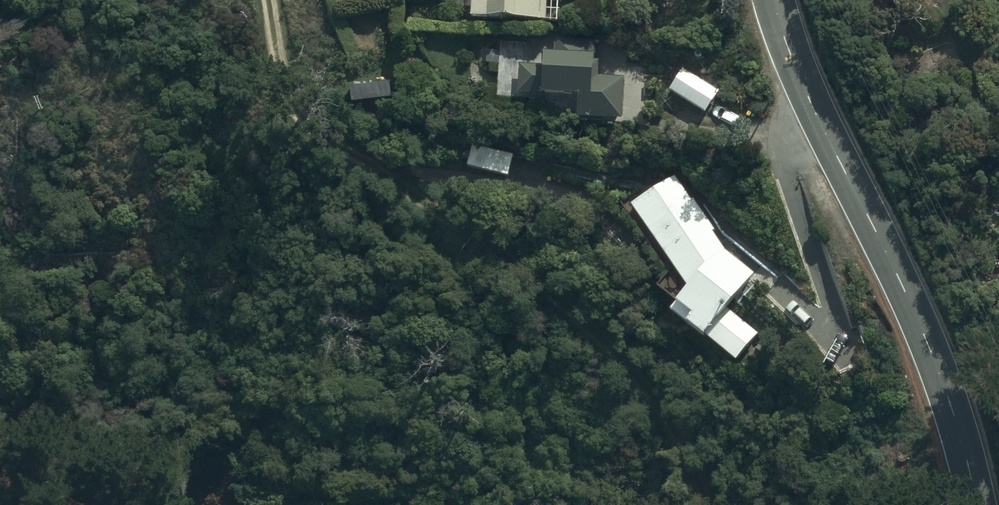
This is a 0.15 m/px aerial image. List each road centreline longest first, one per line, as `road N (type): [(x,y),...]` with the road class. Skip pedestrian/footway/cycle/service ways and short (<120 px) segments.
road 1 (tertiary): [(973,504),(929,349),(789,58),(771,0)]
road 2 (track): [(480,250),(305,127),(284,88),(269,0)]

